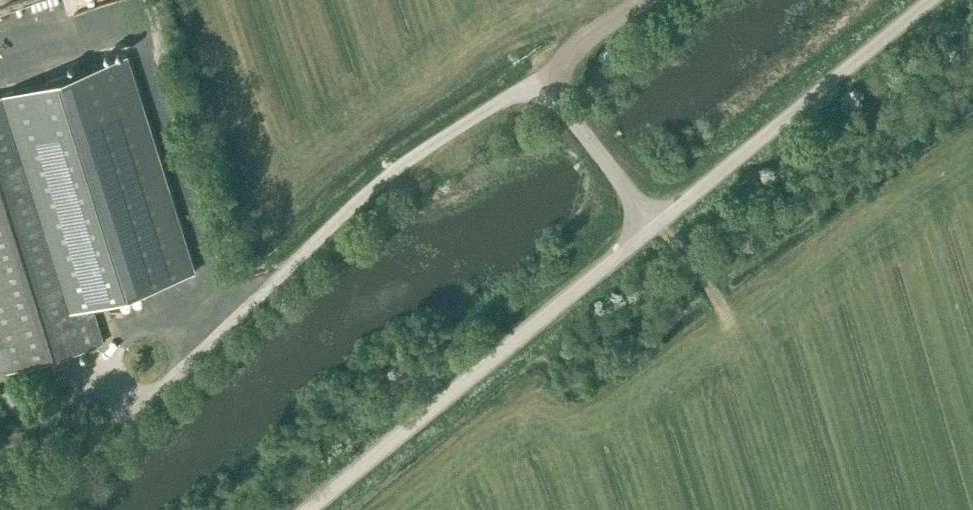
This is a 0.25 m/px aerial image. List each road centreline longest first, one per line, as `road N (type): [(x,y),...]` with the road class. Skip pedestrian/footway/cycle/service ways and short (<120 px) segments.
road 1 (unclassified): [(102,369),(143,408),(338,203),(530,73)]
road 2 (track): [(235,311),(130,24),(0,46)]
road 3 (unclassified): [(323,509),(657,228)]
road 4 (unclassified): [(657,228),(937,0)]
road 5 (unclassified): [(657,228),(530,73)]

